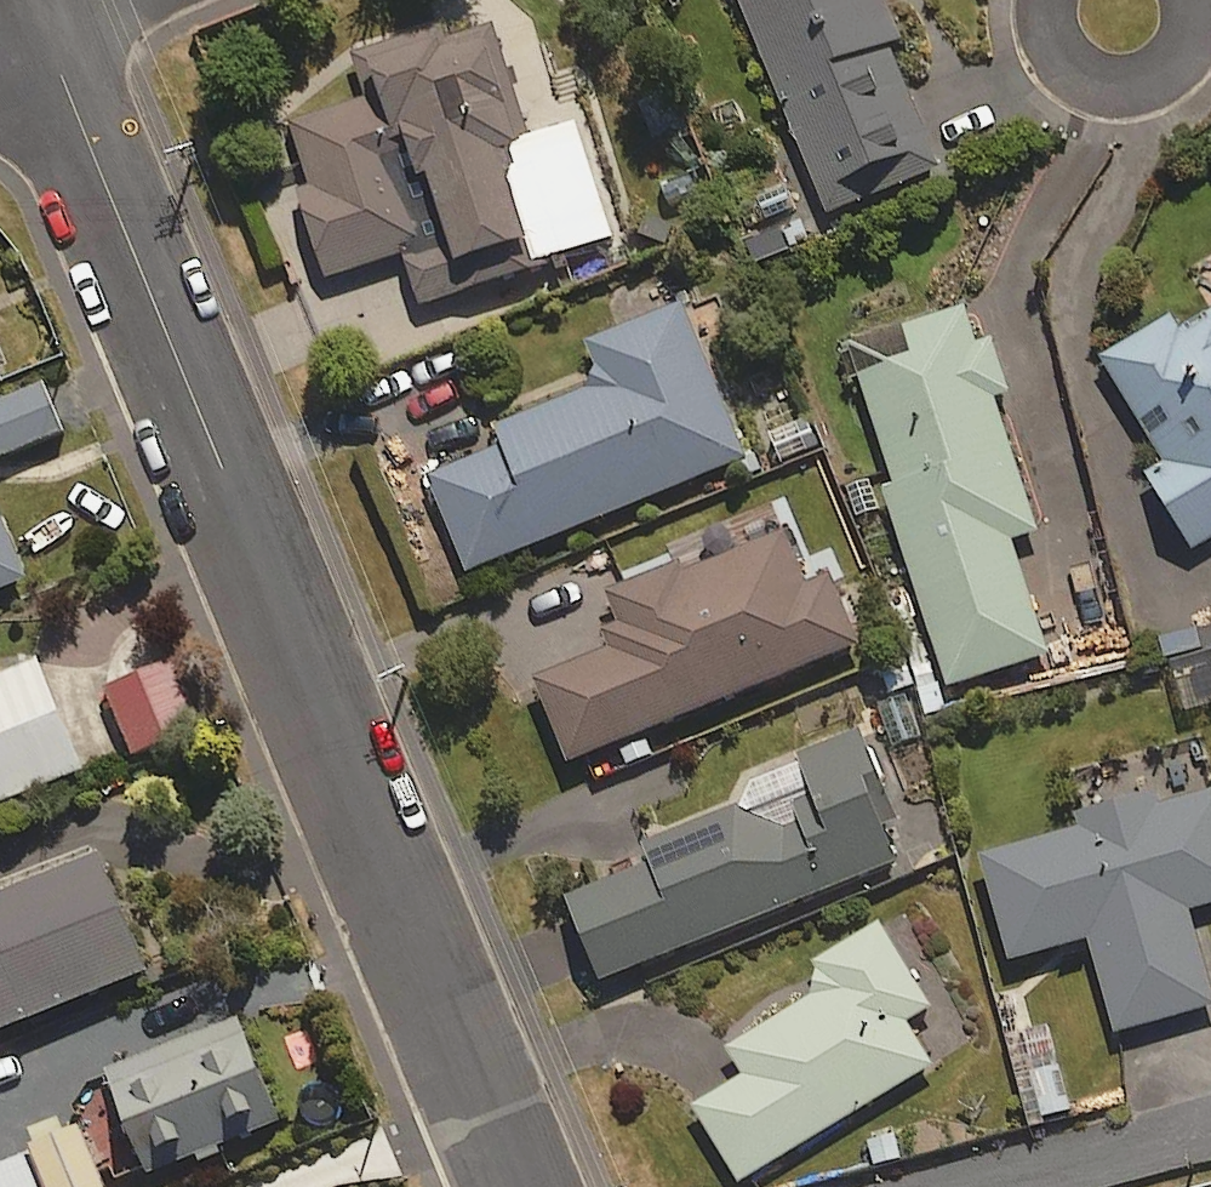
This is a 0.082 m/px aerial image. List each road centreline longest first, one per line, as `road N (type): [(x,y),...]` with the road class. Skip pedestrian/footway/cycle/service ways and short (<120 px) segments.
road 1 (residential): [(28,15),(526,1186)]
road 2 (residential): [(1191,0),(1193,31),(1179,61),(1148,87),(1109,90),(1077,75),(1062,53),(1047,26),(1048,0)]

